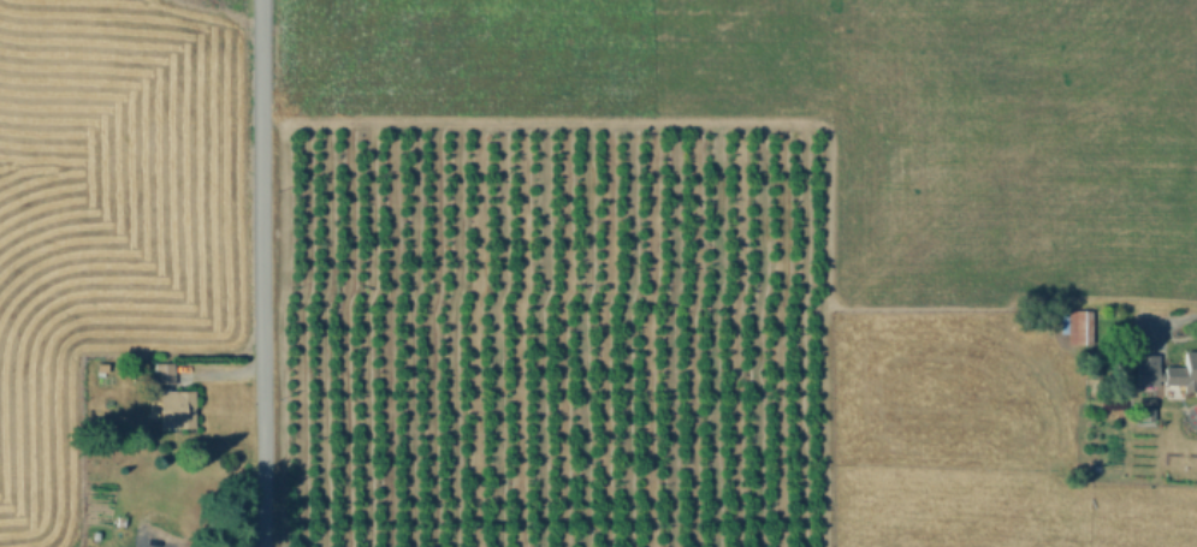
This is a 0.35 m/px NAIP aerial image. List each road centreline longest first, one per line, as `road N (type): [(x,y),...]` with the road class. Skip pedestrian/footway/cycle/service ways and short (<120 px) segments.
road 1 (residential): [(261,0),(265,546)]

